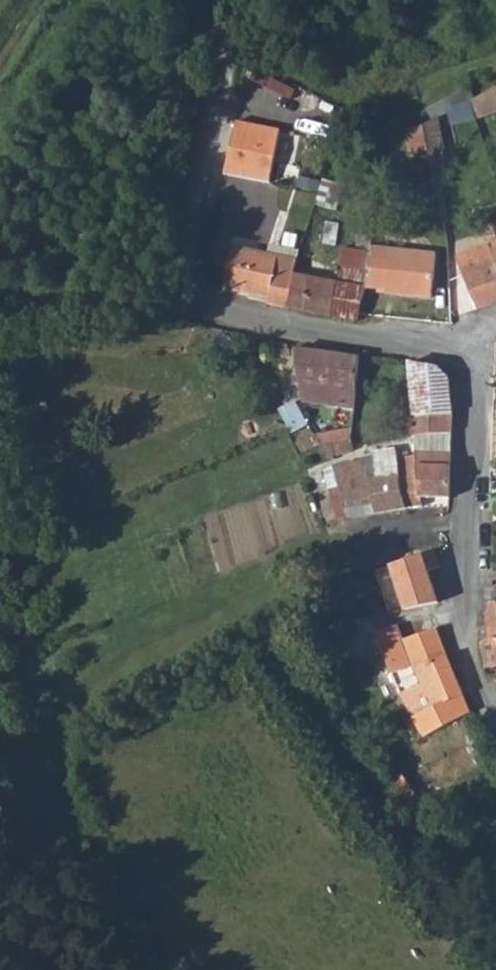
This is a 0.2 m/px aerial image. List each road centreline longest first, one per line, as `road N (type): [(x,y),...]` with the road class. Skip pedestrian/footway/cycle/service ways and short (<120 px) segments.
road 1 (unclassified): [(464,344),(252,320),(205,295),(197,266),(199,201),(230,60),(222,0)]
road 2 (unclassified): [(495,723),(458,620),(476,375),(464,344)]

